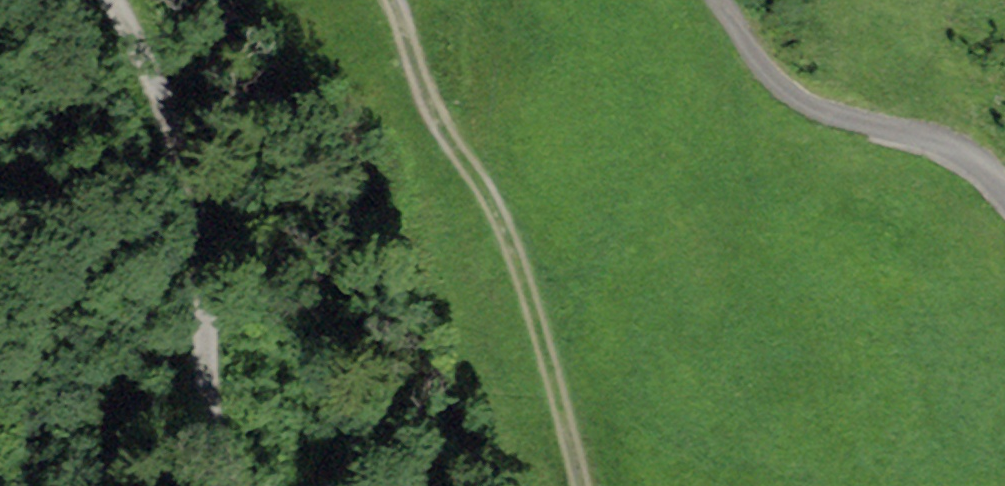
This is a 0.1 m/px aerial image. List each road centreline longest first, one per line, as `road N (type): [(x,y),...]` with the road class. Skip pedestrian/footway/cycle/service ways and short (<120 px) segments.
road 1 (track): [(393,0),(434,114),(516,251),(578,485)]
road 2 (track): [(247,485),(202,344),(180,168),(109,0)]
road 3 (track): [(714,0),(763,65),(824,111),(967,159),(1004,196)]

